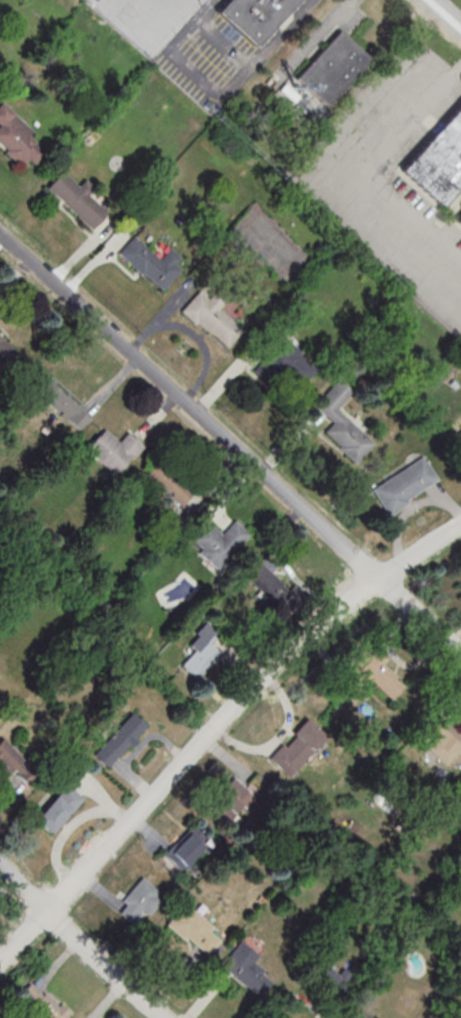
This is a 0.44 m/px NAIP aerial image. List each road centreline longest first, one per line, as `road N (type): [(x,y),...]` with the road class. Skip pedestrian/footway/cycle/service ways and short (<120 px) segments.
road 1 (residential): [(0,960),(296,648),(460,526)]
road 2 (residential): [(460,656),(0,235)]
road 3 (residential): [(167,1017),(0,864)]

